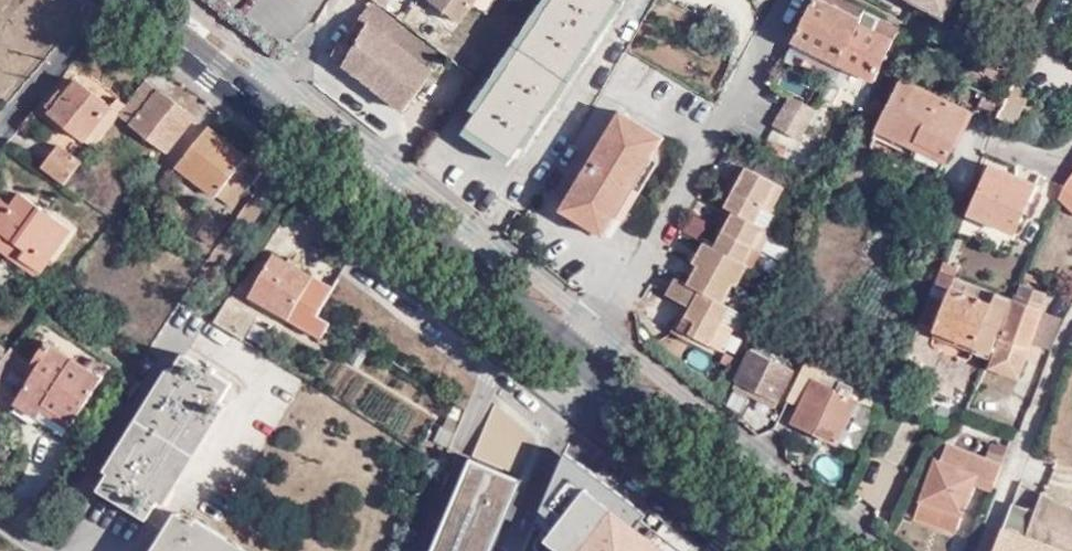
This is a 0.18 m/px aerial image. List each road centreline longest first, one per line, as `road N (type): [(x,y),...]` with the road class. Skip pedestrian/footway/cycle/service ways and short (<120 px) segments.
road 1 (primary): [(840,550),(134,0)]
road 2 (residential): [(108,0),(0,126)]

